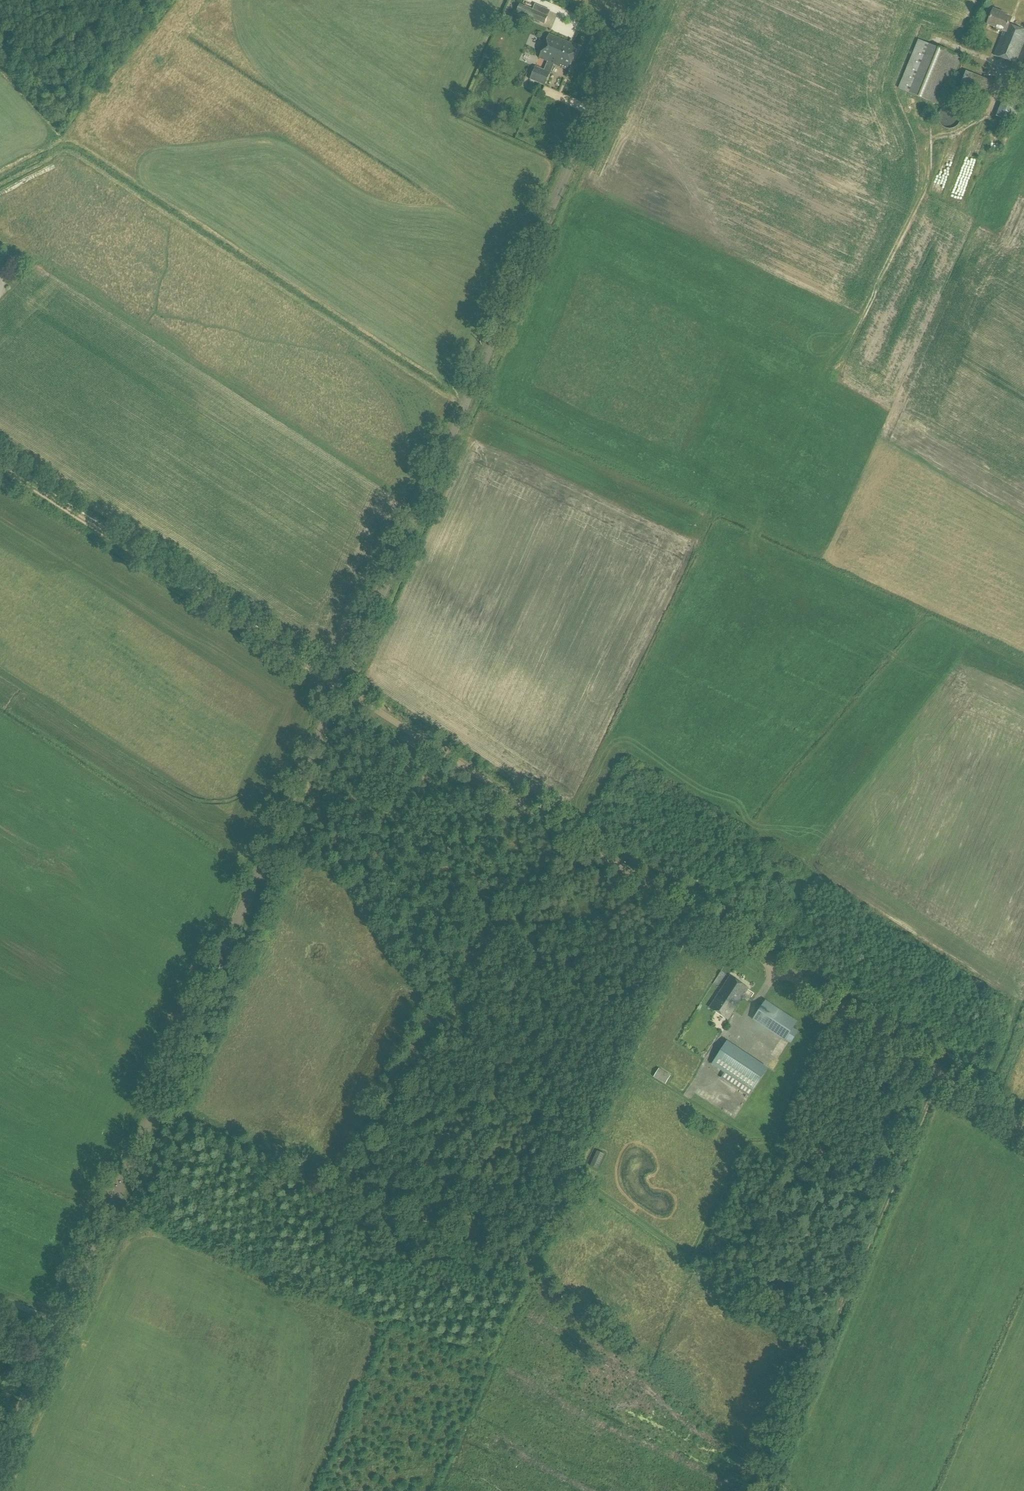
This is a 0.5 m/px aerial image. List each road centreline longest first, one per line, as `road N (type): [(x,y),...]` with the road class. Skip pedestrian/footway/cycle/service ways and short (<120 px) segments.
road 1 (unclassified): [(0,1463),(344,691)]
road 2 (unclassified): [(1023,1128),(344,691)]
road 3 (unclassified): [(344,691),(531,240),(641,0)]
road 4 (track): [(344,691),(0,467)]

